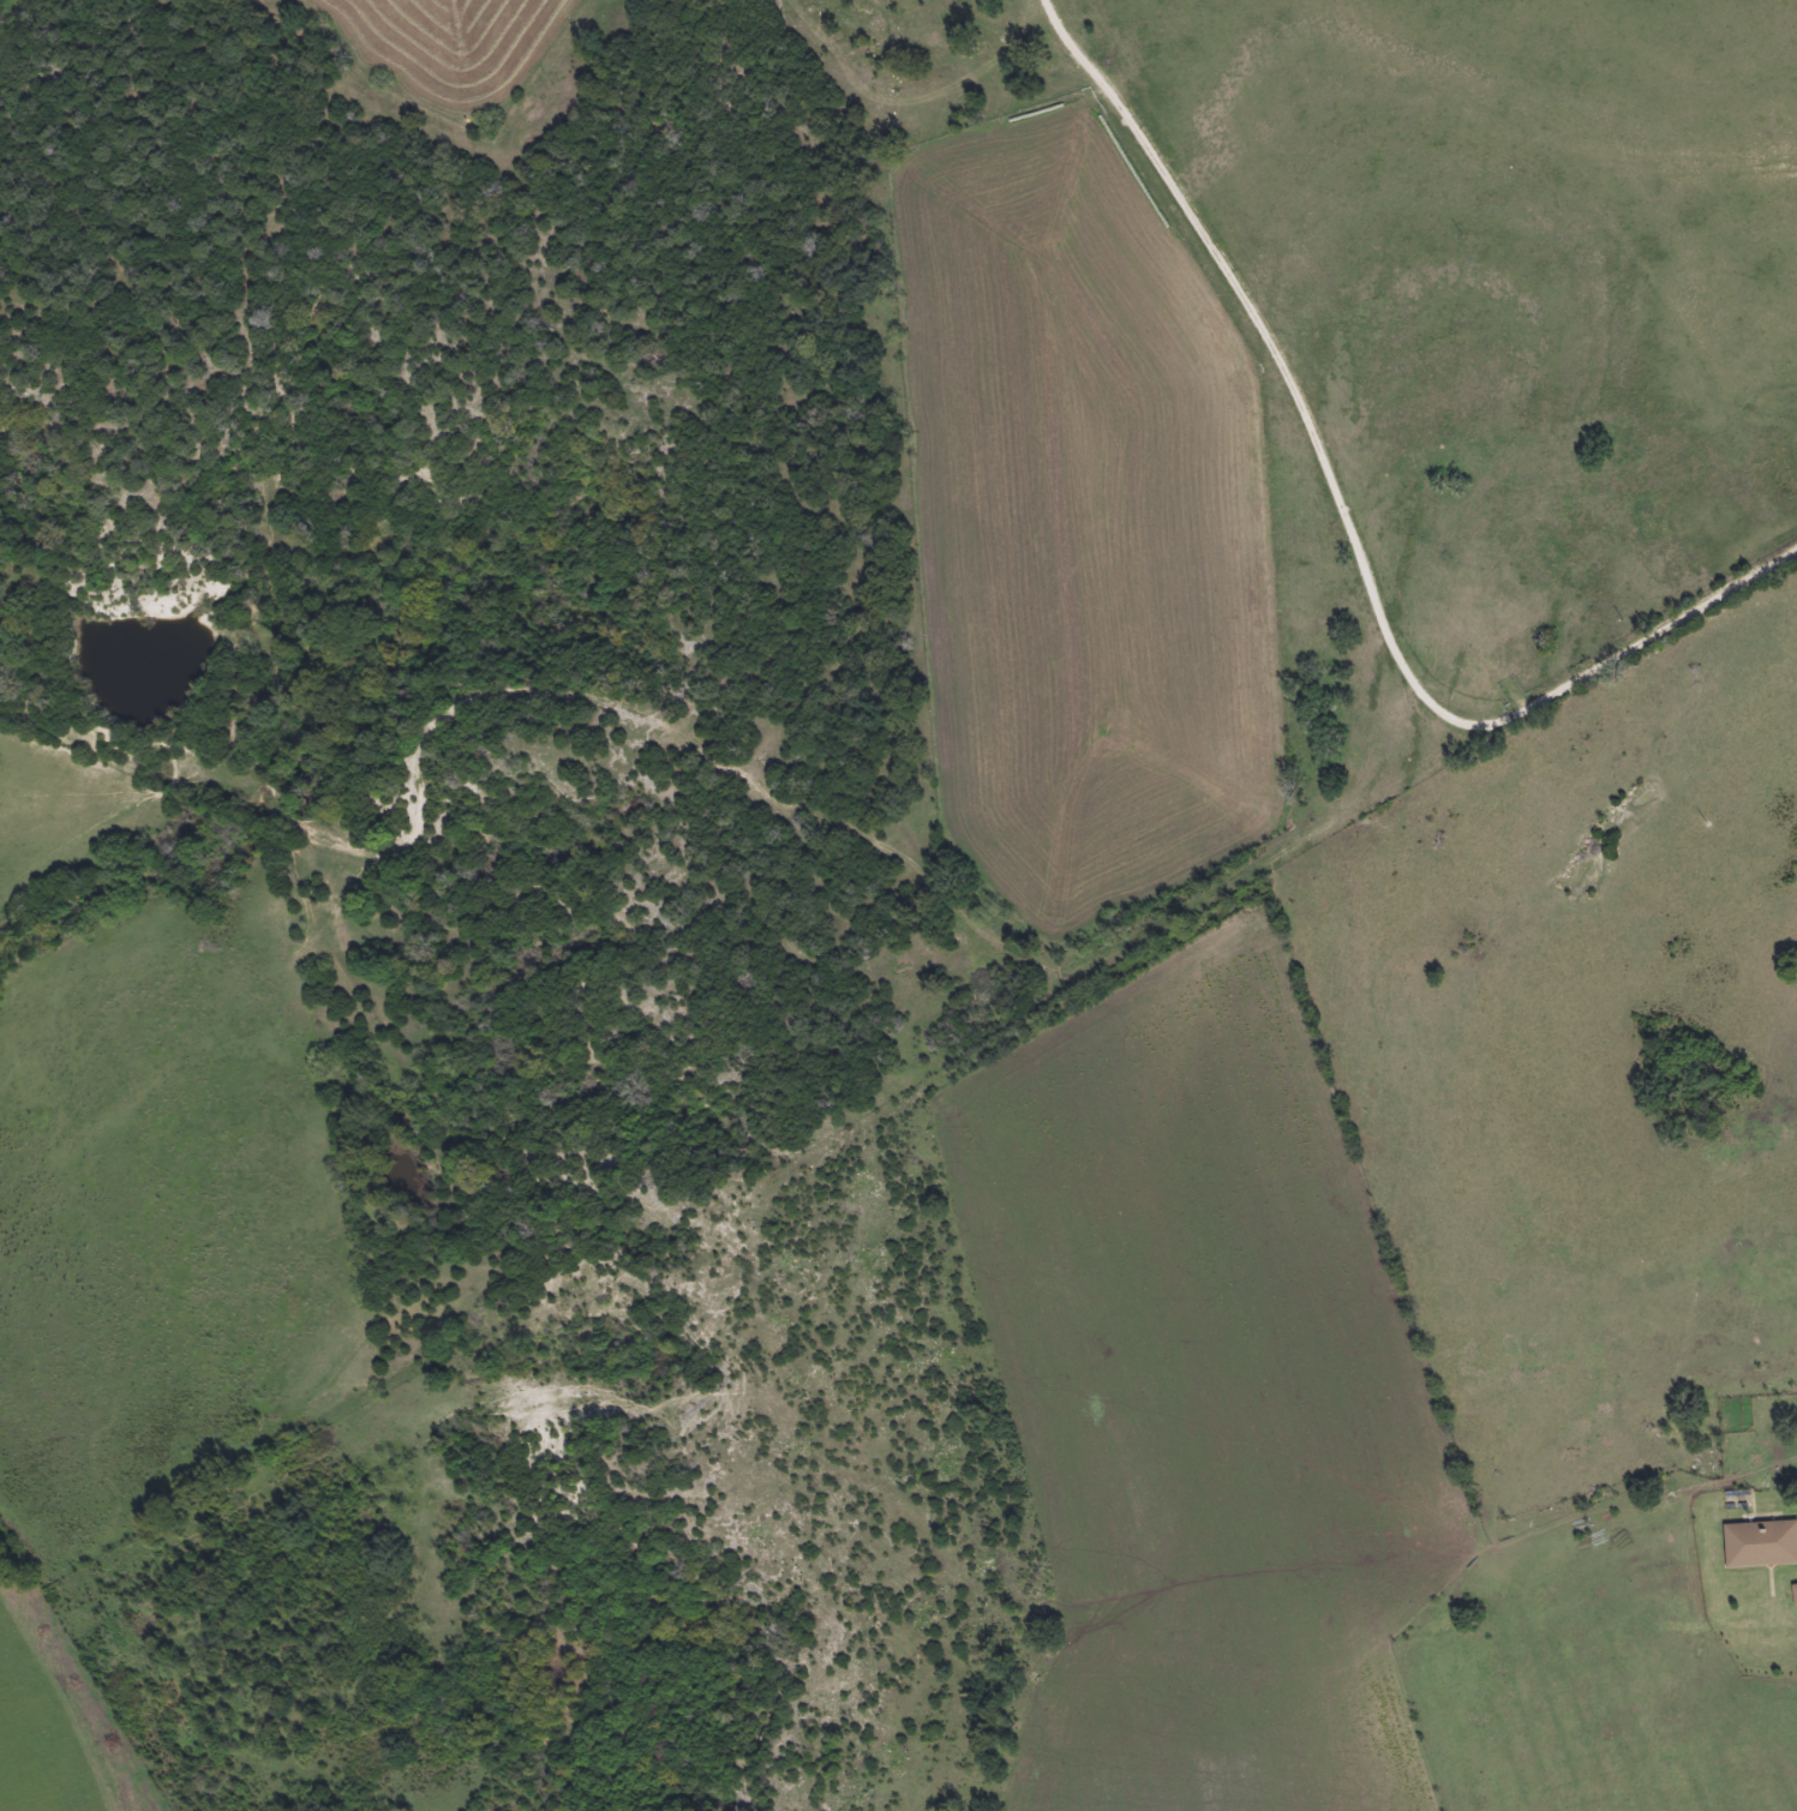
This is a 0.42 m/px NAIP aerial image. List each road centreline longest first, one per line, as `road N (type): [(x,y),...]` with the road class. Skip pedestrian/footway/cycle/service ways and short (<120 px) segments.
road 1 (residential): [(1796,617),(1541,766),(1487,766)]
road 2 (residential): [(1487,766),(1326,488)]

